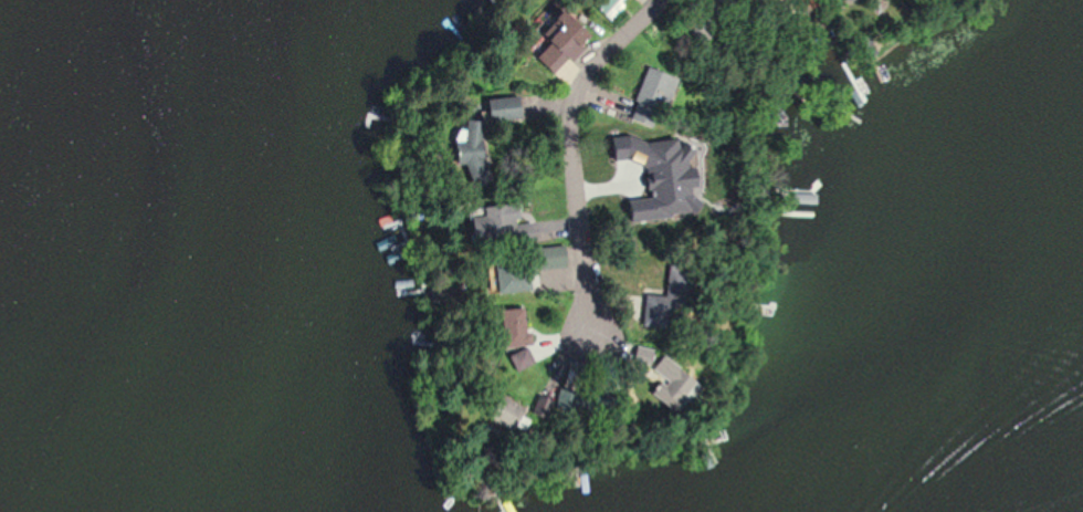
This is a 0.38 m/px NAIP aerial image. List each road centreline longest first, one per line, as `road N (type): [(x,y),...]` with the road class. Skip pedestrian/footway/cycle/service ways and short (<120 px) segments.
road 1 (residential): [(663,0),(600,59),(574,101),(568,153),(591,361)]

